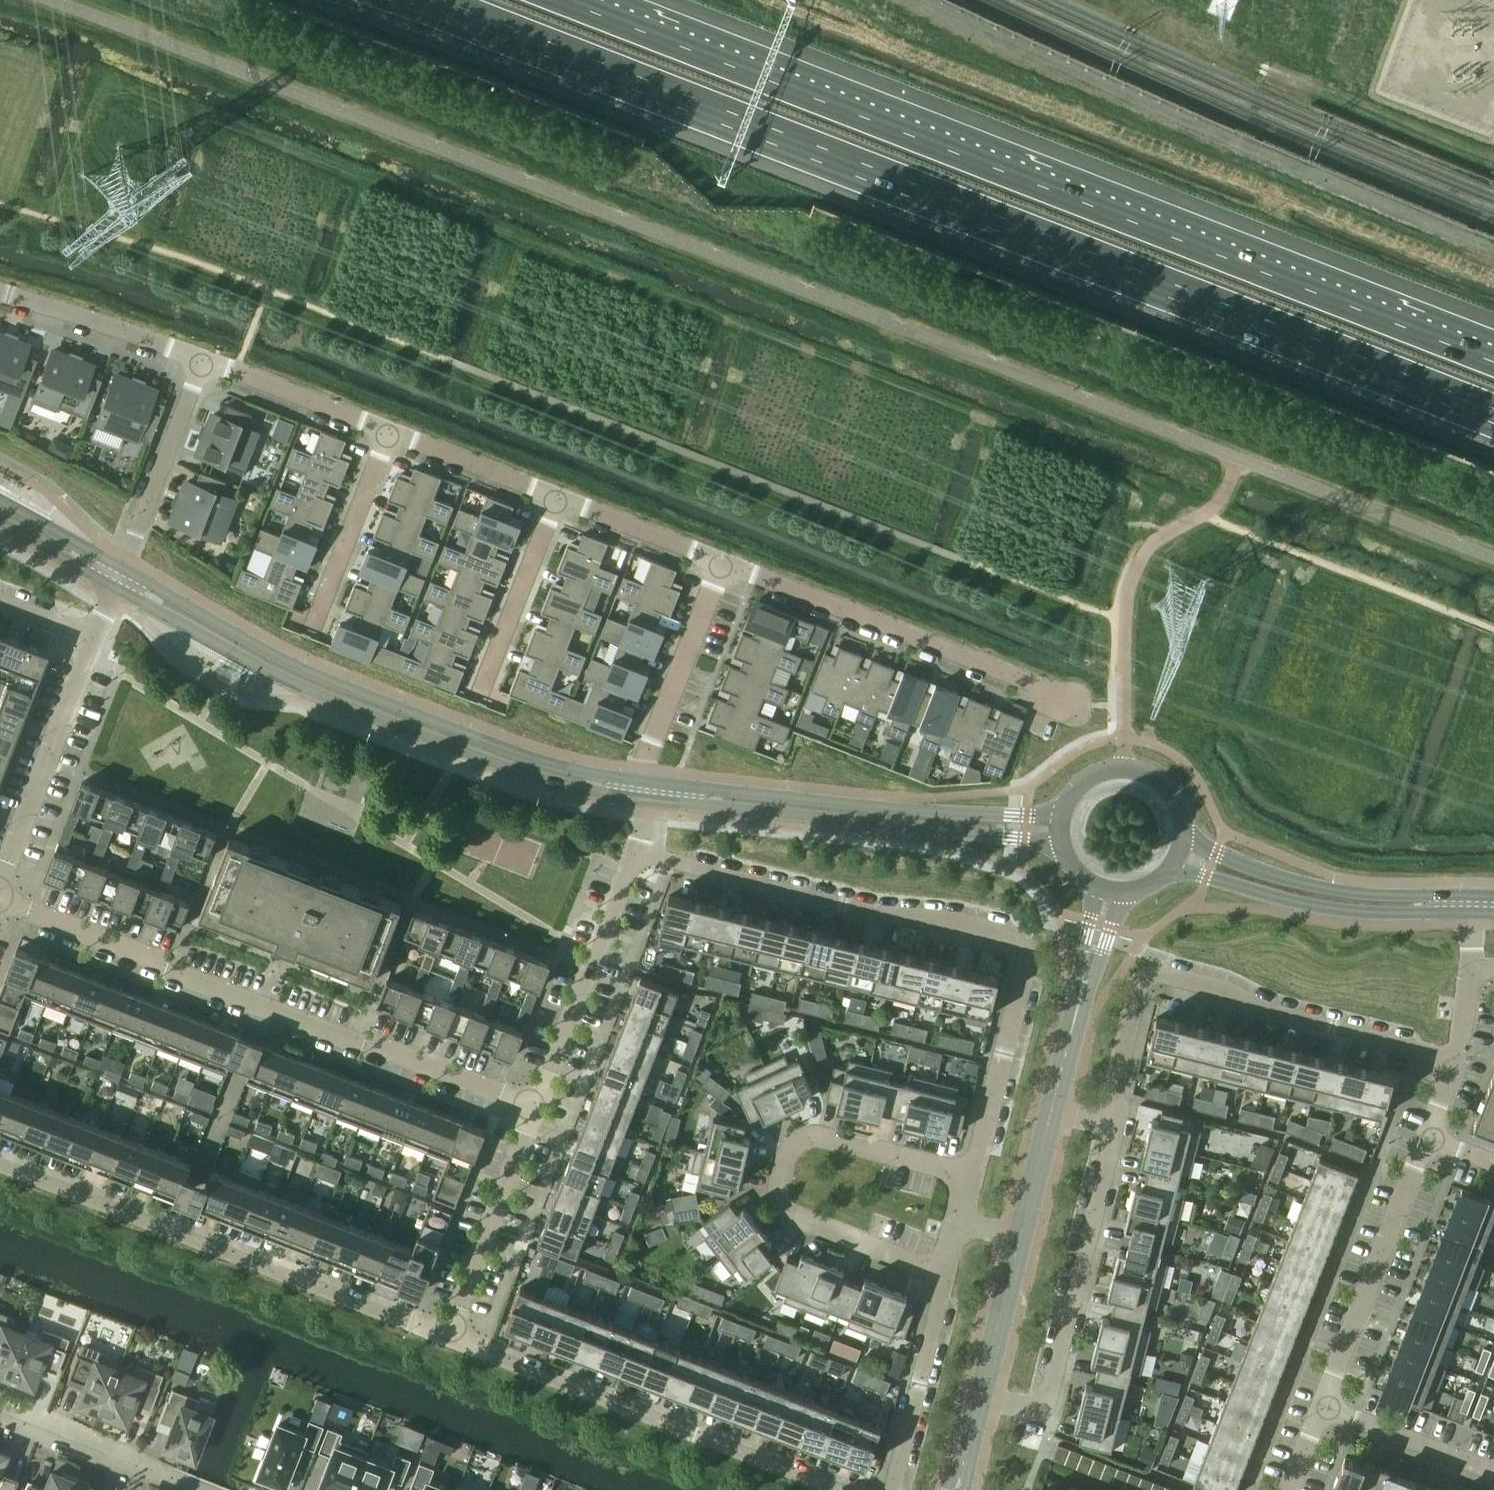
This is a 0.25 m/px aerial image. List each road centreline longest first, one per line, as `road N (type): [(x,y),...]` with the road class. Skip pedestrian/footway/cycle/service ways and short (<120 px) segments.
road 1 (motorway): [(423,0),(1493,416)]
road 2 (motorway): [(1493,362),(562,0)]
road 3 (residential): [(533,1107),(0,901)]
road 4 (tertiary): [(118,590),(335,702),(462,752),(643,801)]
road 5 (tertiary): [(643,782),(533,759),(356,690),(125,569)]
road 6 (residential): [(0,1165),(448,1337)]
road 7 (residential): [(1452,1060),(1321,1027),(1155,965),(1113,1125)]
road 8 (residential): [(633,859),(865,919),(924,918),(1025,938),(1028,968)]
road 9 (residential): [(943,1275),(784,1214),(775,1183),(794,1147),(834,1143),(968,1178)]
road 10 (tertiary): [(643,801),(1062,843)]
road 11 (tertiary): [(1062,815),(885,808),(643,782)]
road 12 (residential): [(448,1337),(830,1489)]
road 13 (residential): [(721,563),(1064,697)]
road 14 (residential): [(1113,1125),(1044,1417),(997,1405)]
road 15 (tertiary): [(1173,866),(1334,911),(1471,914)]
road 16 (tertiary): [(1470,896),(1336,890),(1183,840)]
road 17 (residential): [(1433,1140),(1325,1408)]
road 18 (residential): [(533,1107),(633,859)]
road 19 (residential): [(0,881),(97,640)]
road 20 (residential): [(448,1337),(533,1107)]
road 21 (residential): [(640,768),(721,563)]
road 22 (residential): [(892,1489),(943,1275)]
road 23 (residential): [(968,1178),(1028,968)]
road 24 (residential): [(0,1411),(200,1489)]
road 25 (residential): [(0,294),(203,362)]
road 26 (residential): [(308,631),(389,434)]
road 27 (residential): [(476,696),(556,499)]
road 28 (residential): [(203,362),(128,558)]
road 29 (residential): [(203,362),(389,434)]
road 30 (tertiary): [(1183,840),(1173,795),(1135,770),(1085,781),(1062,815)]
road 31 (residential): [(1325,1408),(1493,1473)]
road 32 (residential): [(389,434),(556,499)]
road 33 (residential): [(556,499),(721,563)]
road 34 (tertiary): [(1018,1243),(977,1401)]
road 35 (tertiary): [(125,569),(0,502)]
road 36 (tertiary): [(0,523),(118,590)]
road 37 (tertiary): [(1050,1113),(1018,1243)]
road 38 (tertiary): [(1081,995),(1050,1113)]

